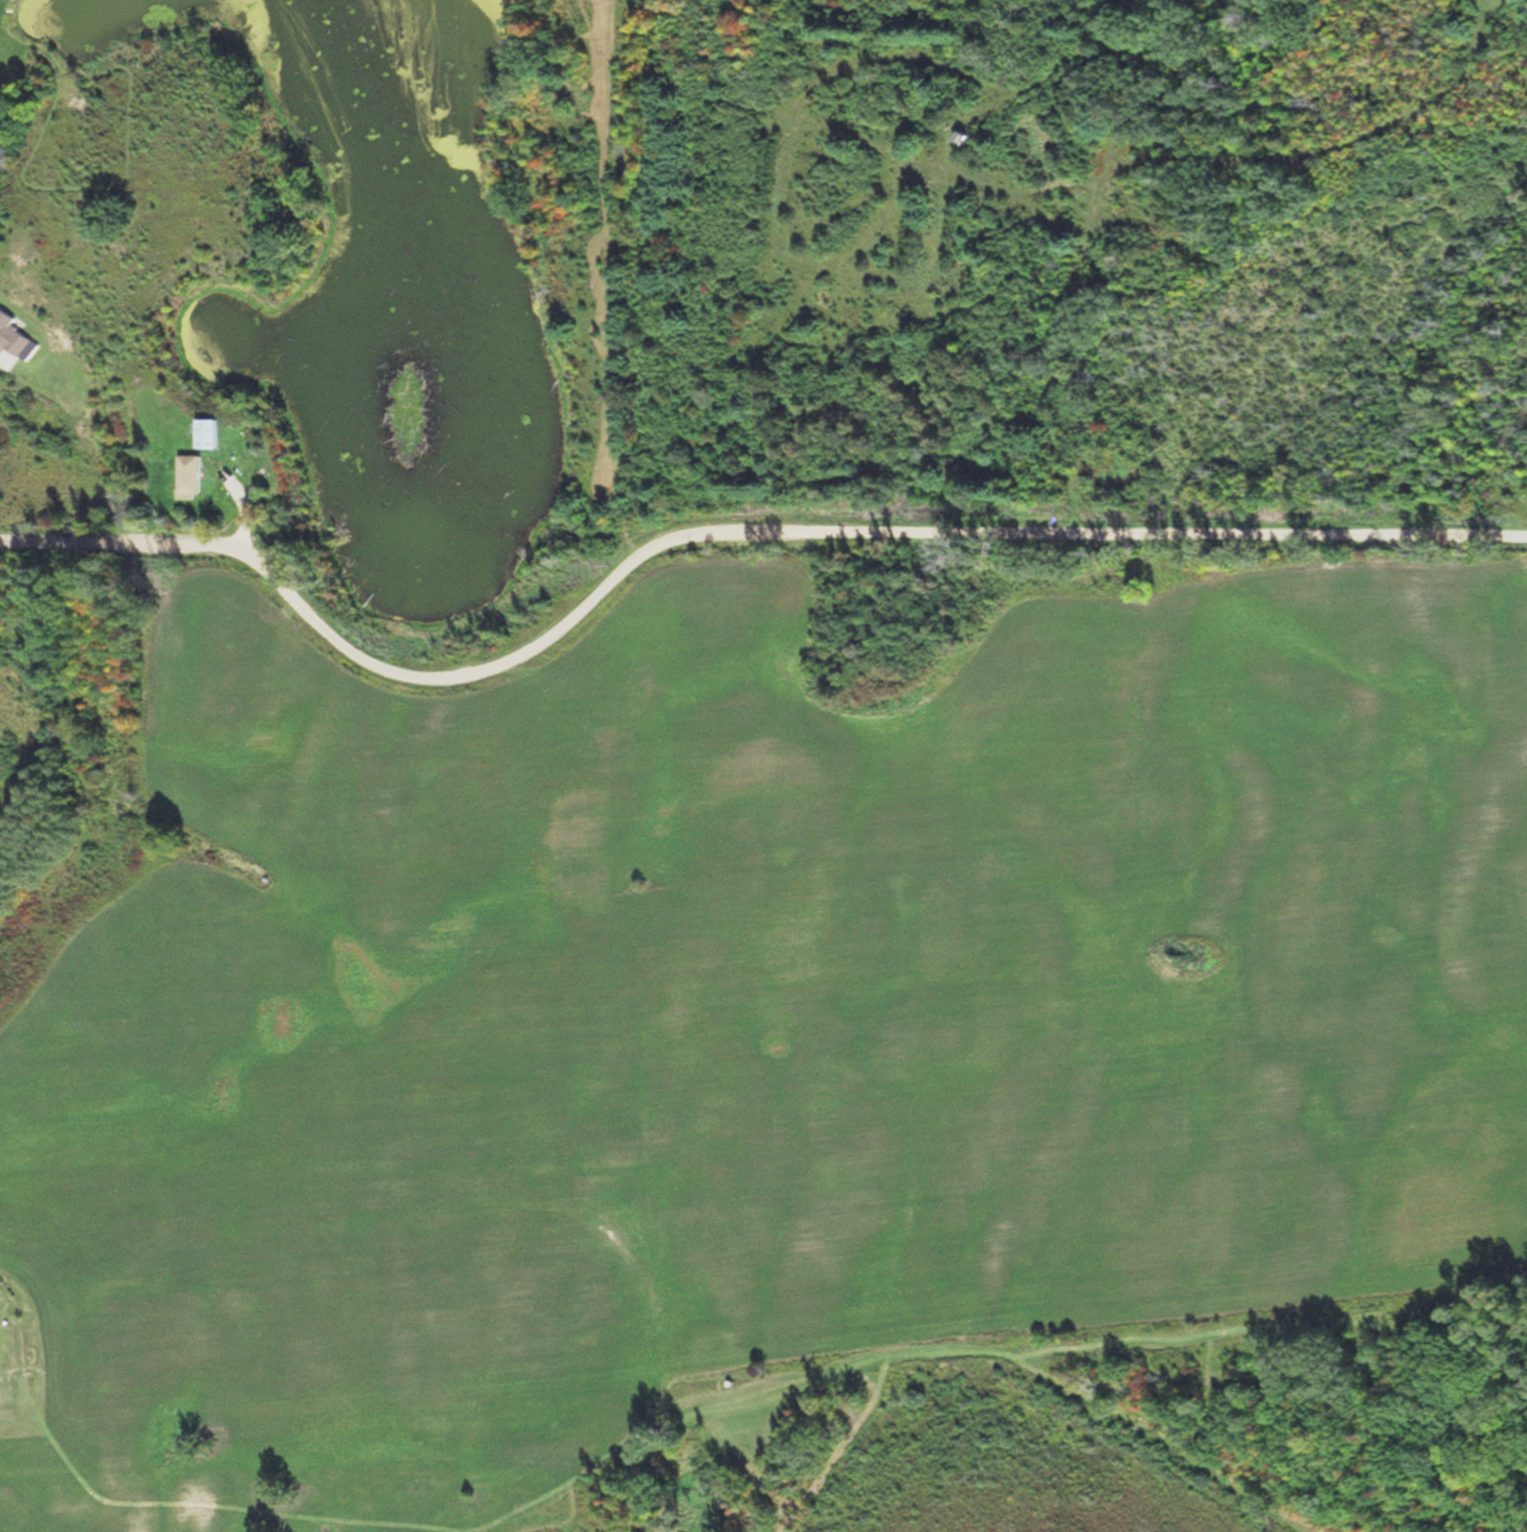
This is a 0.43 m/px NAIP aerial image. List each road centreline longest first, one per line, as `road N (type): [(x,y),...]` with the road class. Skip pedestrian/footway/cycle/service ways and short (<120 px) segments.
road 1 (residential): [(0,530),(240,534),(358,638),(442,670),(523,651),(585,605),(656,530),(697,523),(1526,529)]

